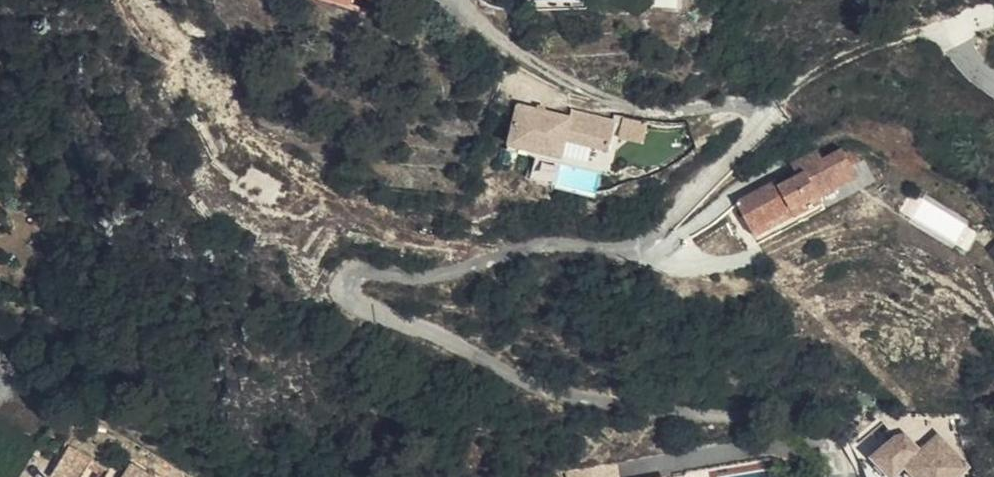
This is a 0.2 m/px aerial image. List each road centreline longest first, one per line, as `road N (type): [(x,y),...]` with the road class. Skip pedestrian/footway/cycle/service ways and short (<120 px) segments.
road 1 (track): [(472,9),(528,60),(590,95),(655,113),(750,113),(766,128)]

